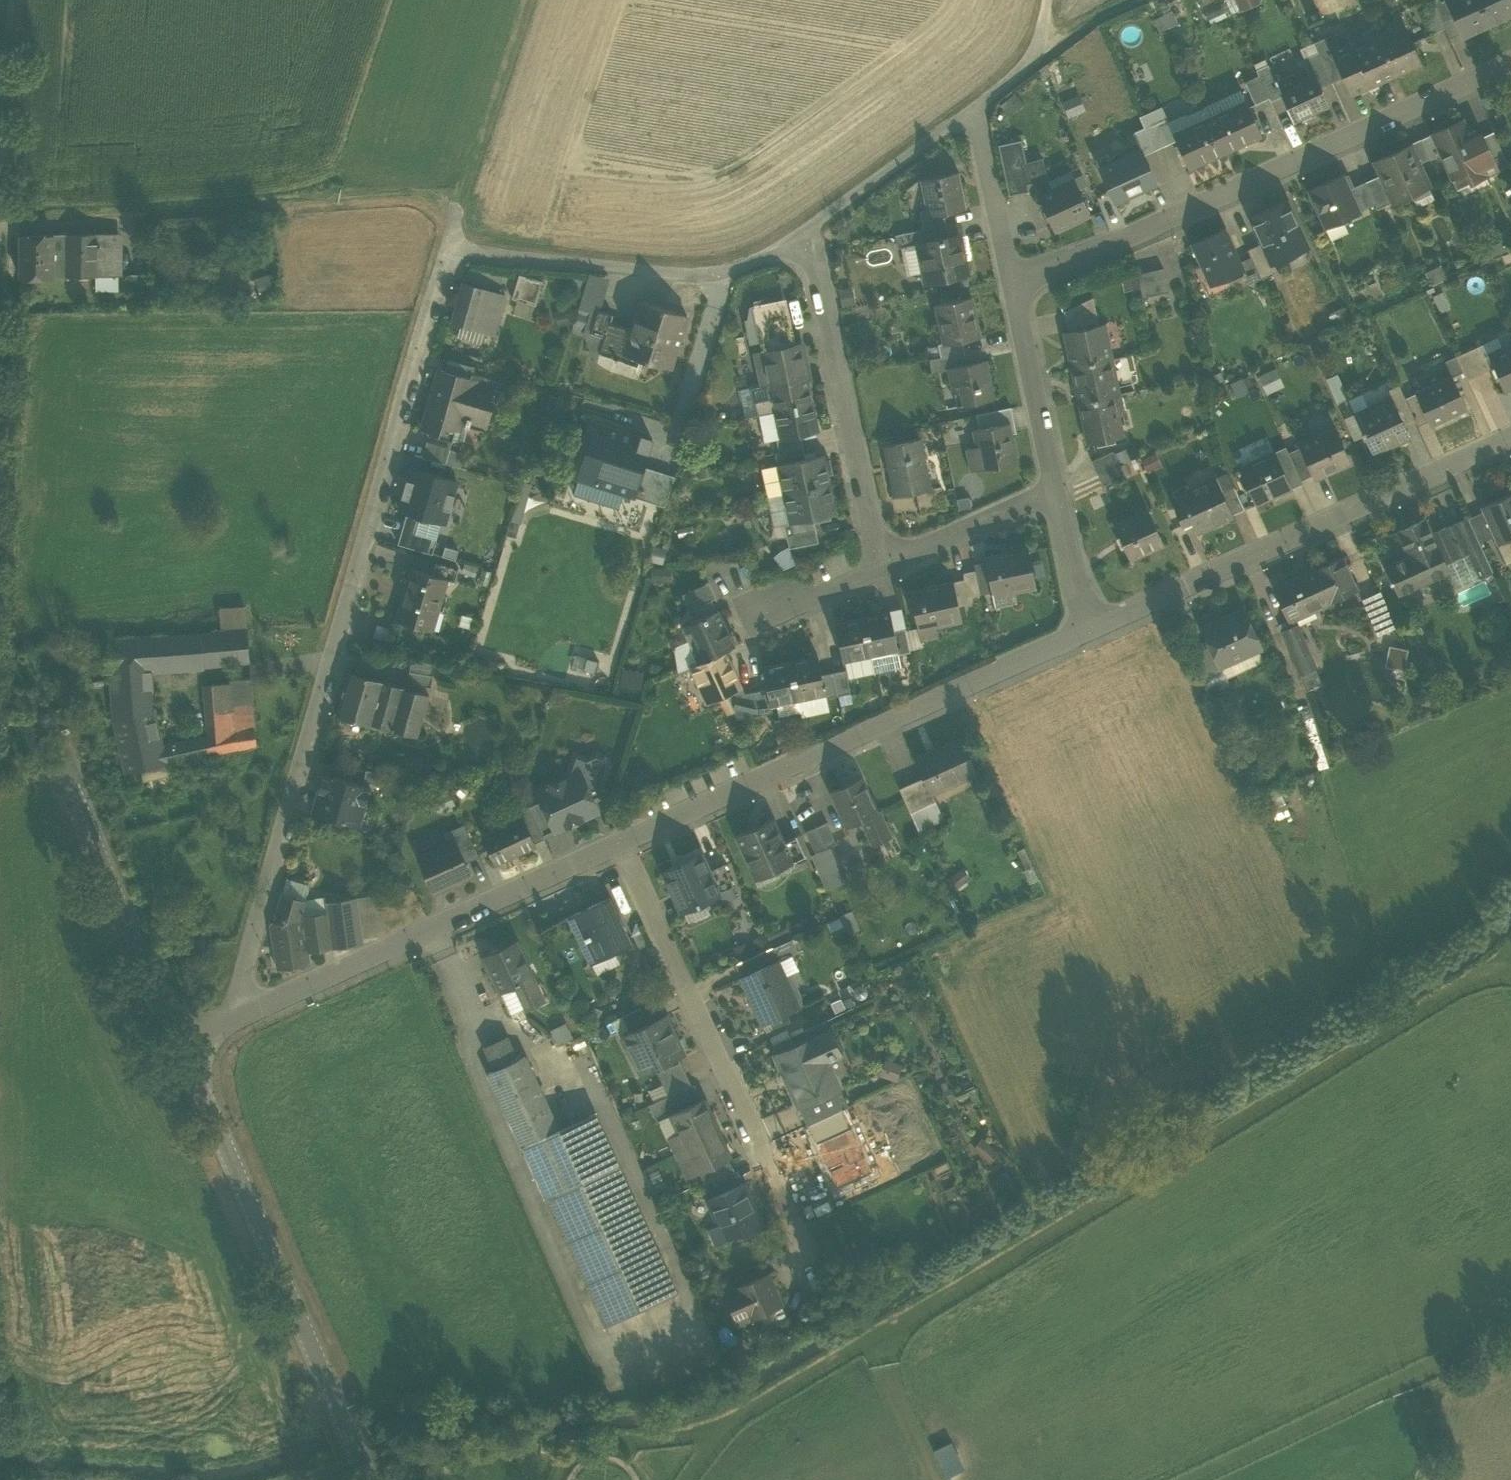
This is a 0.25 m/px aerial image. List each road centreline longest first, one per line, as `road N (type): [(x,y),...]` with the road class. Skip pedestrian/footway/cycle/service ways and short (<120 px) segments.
road 1 (residential): [(231,1018),(444,252)]
road 2 (track): [(532,0),(465,200),(0,230)]
road 3 (residential): [(1015,287),(1510,63)]
road 4 (residential): [(619,844),(1093,631)]
road 5 (residential): [(365,1479),(175,1043)]
road 6 (residential): [(1093,631),(1510,443)]
road 7 (residential): [(231,1018),(619,844)]
road 8 (residential): [(619,844),(785,1205)]
road 9 (residential): [(444,252),(738,271),(809,216)]
road 10 (residential): [(874,566),(809,216)]
road 11 (residential): [(175,1043),(64,767)]
road 12 (residential): [(1058,492),(1015,287)]
road 13 (residential): [(809,216),(973,102)]
road 14 (residential): [(1058,492),(874,566)]
road 15 (residential): [(1015,287),(973,102)]
road 16 (track): [(1135,0),(1082,23),(1046,53),(1039,0)]
road 17 (residential): [(1093,631),(1058,492)]
road 18 (residential): [(874,566),(762,615)]

